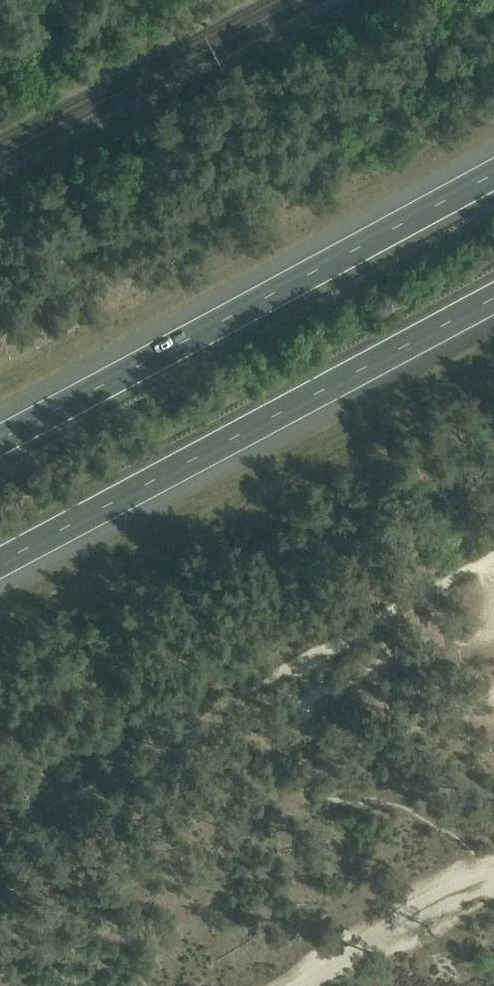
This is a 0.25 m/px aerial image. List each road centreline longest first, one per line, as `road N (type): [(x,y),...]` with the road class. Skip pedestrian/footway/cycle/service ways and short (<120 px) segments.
road 1 (motorway): [(493,168),(0,434)]
road 2 (motorway): [(0,568),(493,306)]
road 3 (track): [(493,877),(293,985)]

